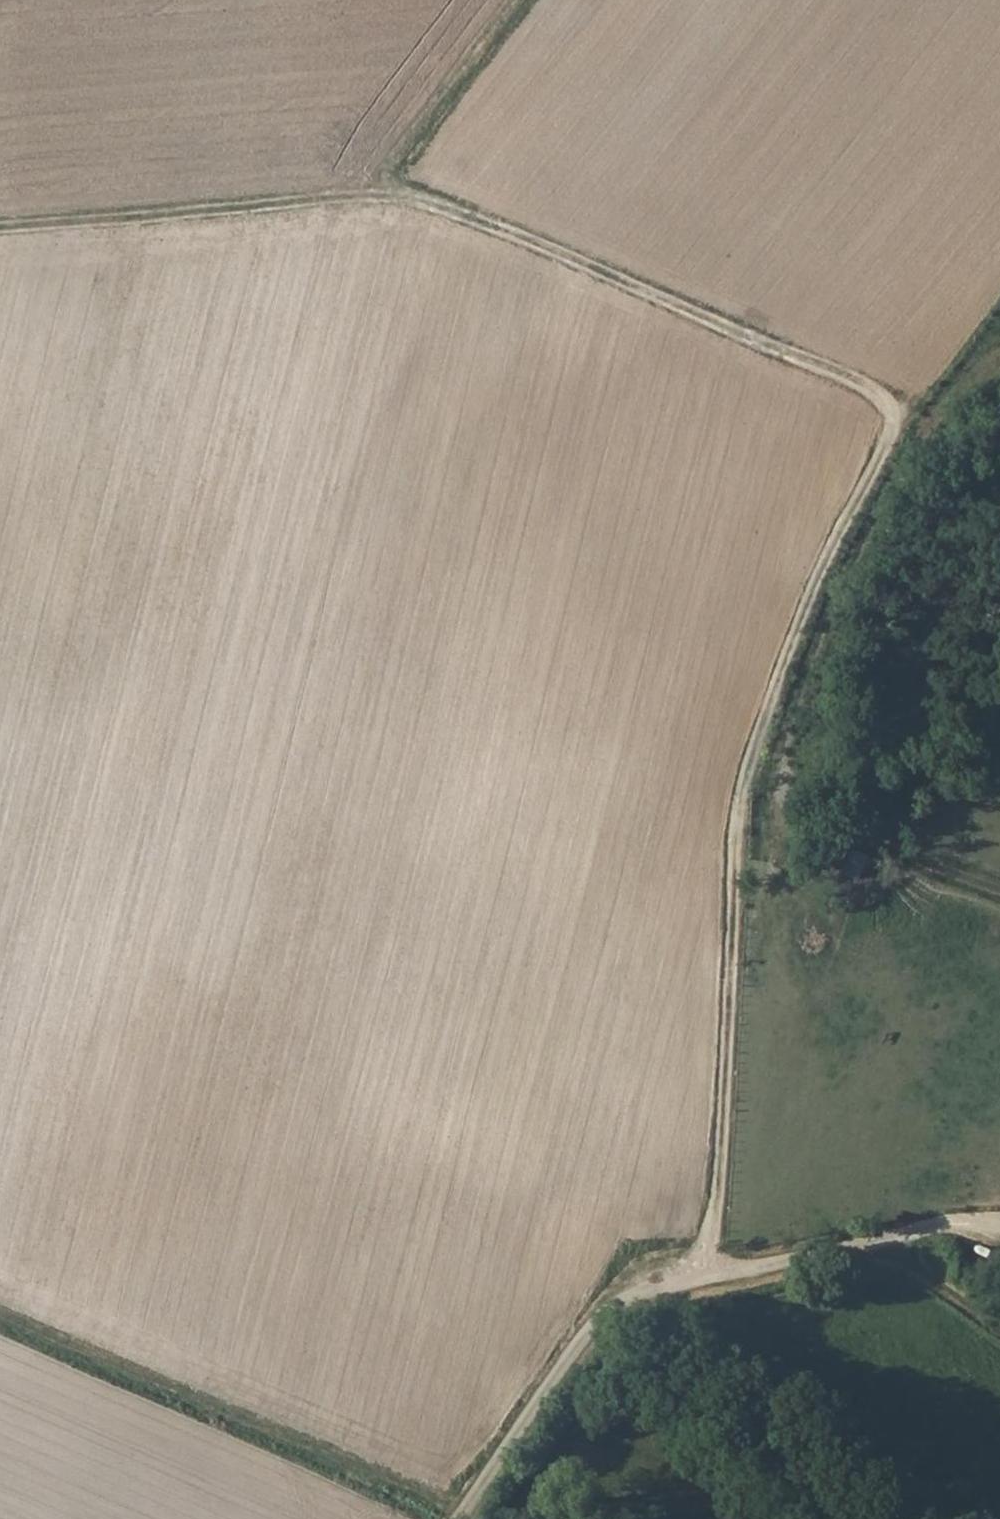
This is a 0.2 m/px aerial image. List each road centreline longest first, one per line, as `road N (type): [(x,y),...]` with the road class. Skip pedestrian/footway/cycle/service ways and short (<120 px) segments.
road 1 (track): [(65,216),(392,183),(898,409),(747,749),(713,1272)]
road 2 (unclassified): [(456,1518),(615,1305),(713,1272),(876,1243)]

